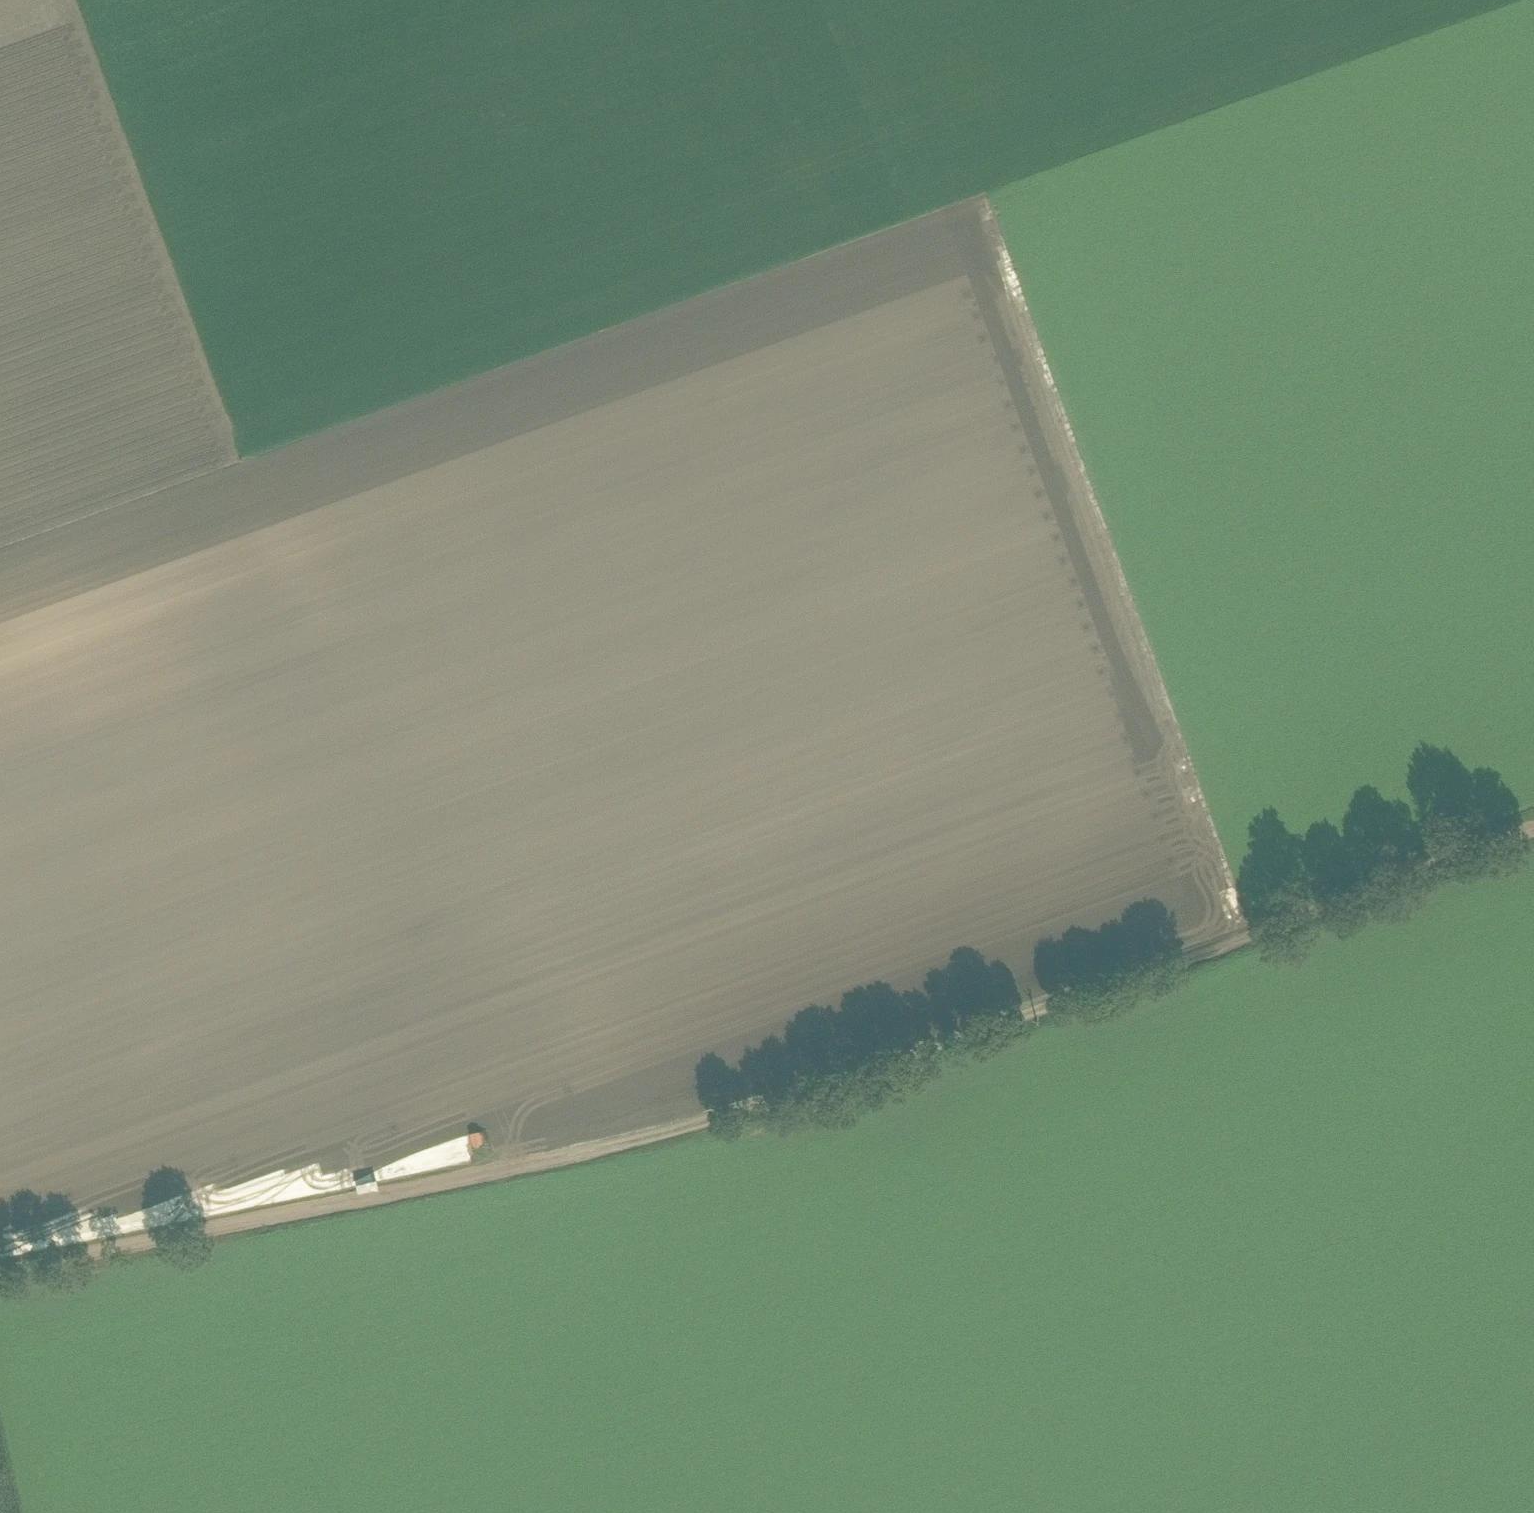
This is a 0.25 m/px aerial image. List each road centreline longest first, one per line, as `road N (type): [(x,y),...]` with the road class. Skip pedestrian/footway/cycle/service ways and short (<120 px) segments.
road 1 (track): [(1533,832),(707,1123),(0,1272)]

